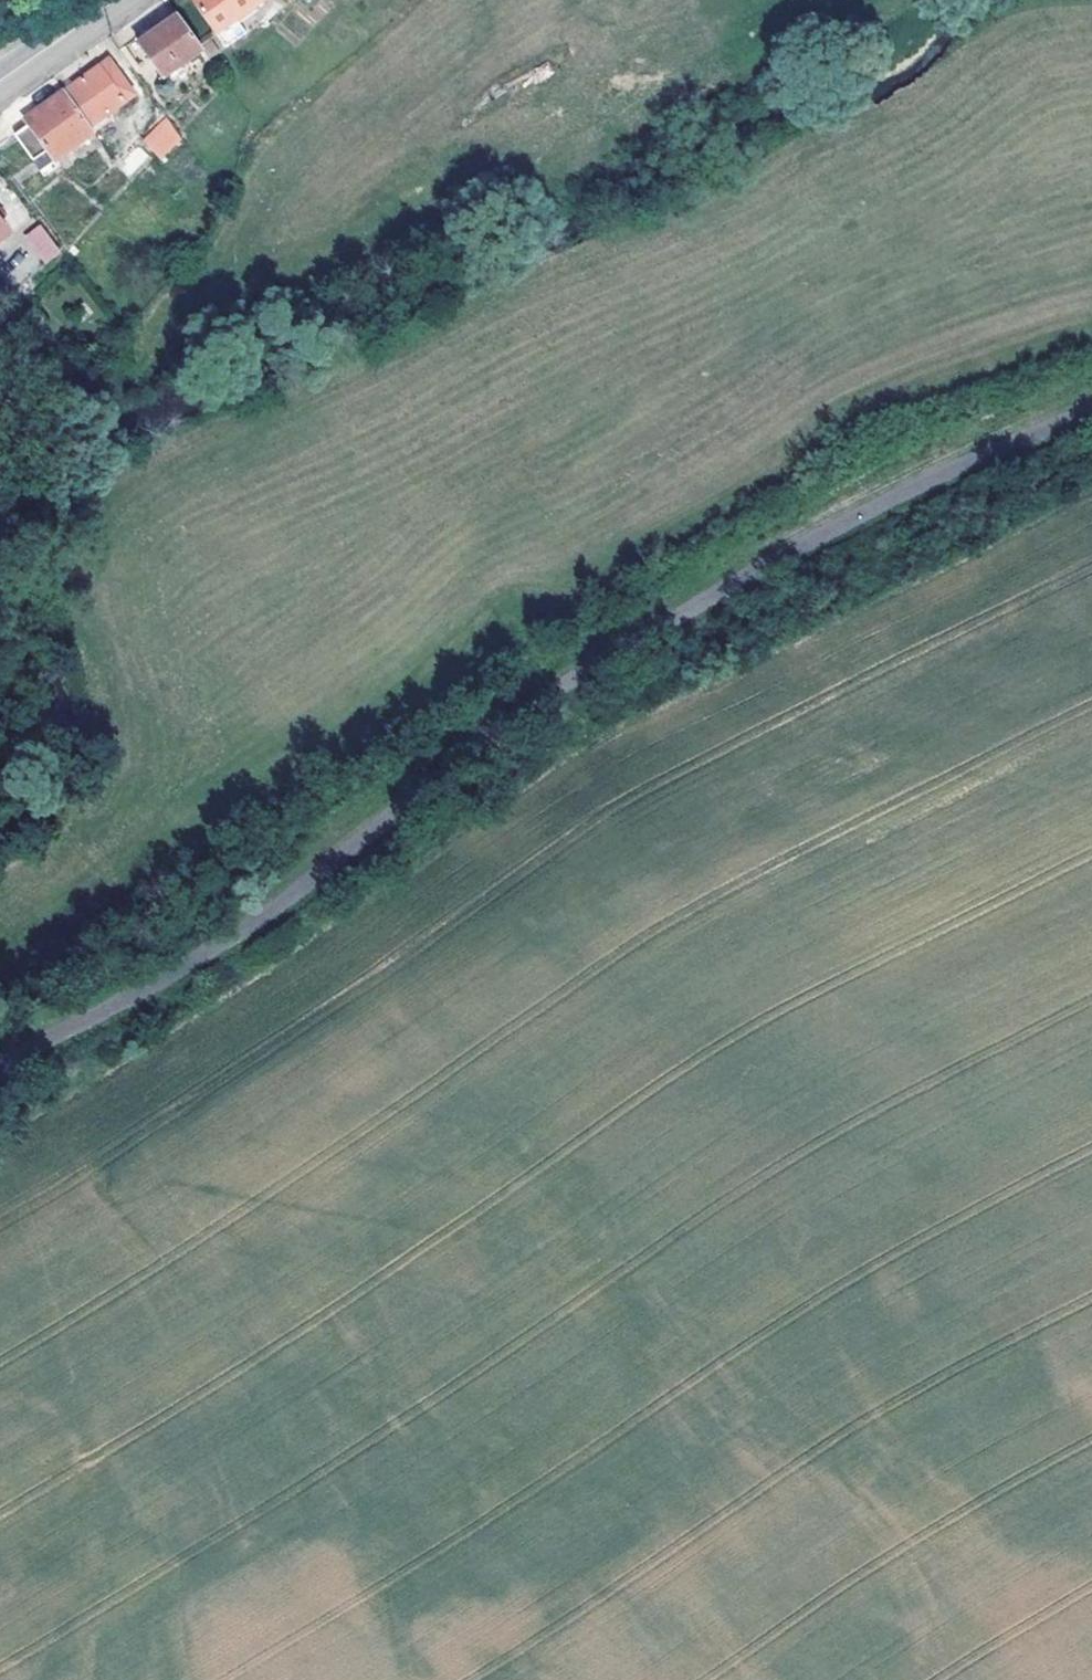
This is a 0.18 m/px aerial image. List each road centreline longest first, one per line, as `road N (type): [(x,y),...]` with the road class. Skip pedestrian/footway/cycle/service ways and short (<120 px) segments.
road 1 (tertiary): [(0,81),(116,0)]

